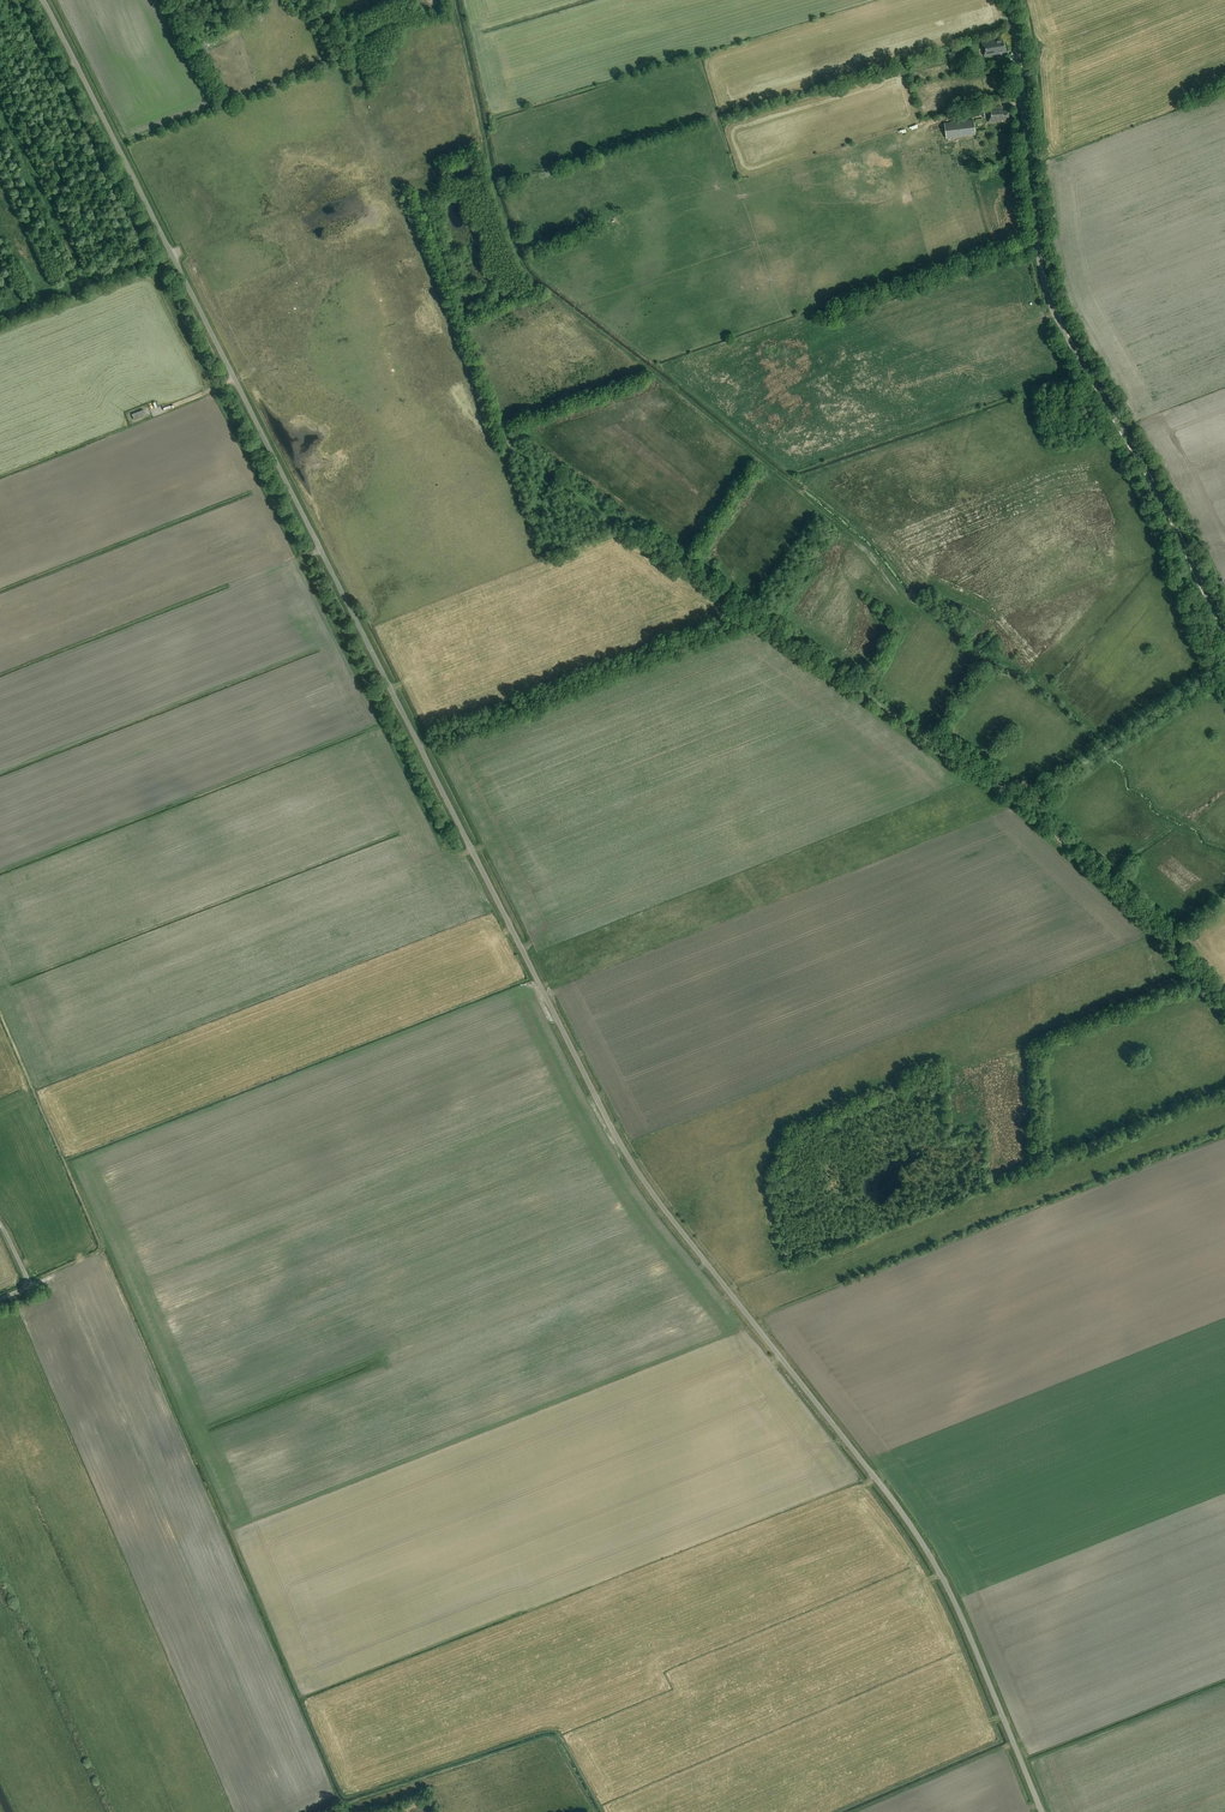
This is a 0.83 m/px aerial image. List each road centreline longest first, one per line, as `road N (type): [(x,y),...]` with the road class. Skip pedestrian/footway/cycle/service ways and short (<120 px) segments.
road 1 (unclassified): [(1043,1811),(970,1635),(918,1537),(616,1135),(43,0)]
road 2 (unclassified): [(1224,631),(1162,497),(1053,308),(1037,242),(1007,0)]
road 3 (track): [(1028,811),(755,615)]
road 4 (track): [(1224,1004),(1028,811)]
road 5 (track): [(1028,811),(1178,699),(1214,675),(1224,677)]
road 6 (track): [(755,615),(629,523)]

